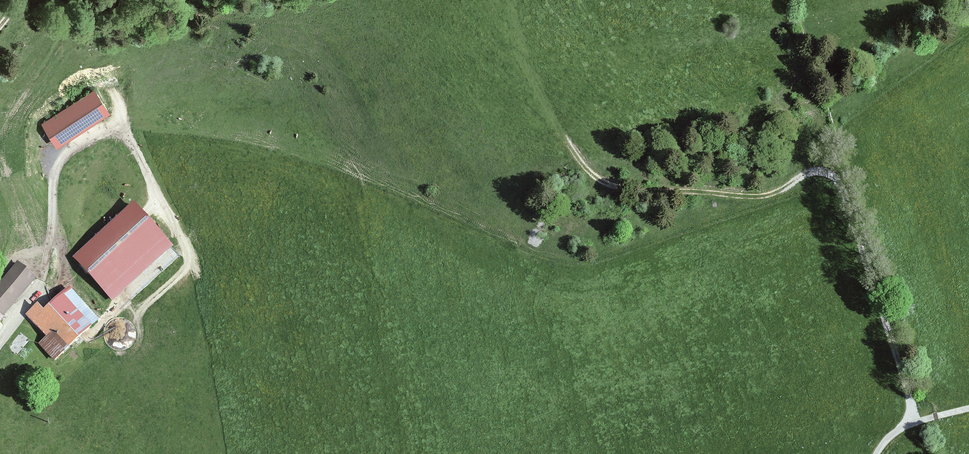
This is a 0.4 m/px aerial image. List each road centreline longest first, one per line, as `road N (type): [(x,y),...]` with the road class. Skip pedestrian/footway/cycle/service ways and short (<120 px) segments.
road 1 (track): [(562,136),(594,176),(640,190),(766,196),(815,172),(836,178),(916,423)]
road 2 (track): [(132,325),(166,271),(169,247),(124,127),(56,168),(42,279),(0,349)]

